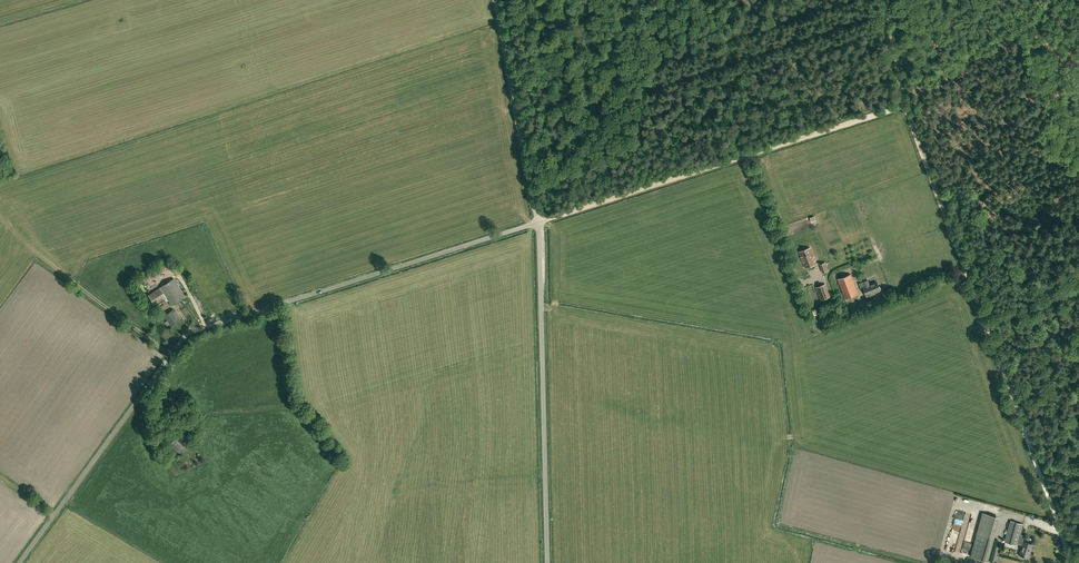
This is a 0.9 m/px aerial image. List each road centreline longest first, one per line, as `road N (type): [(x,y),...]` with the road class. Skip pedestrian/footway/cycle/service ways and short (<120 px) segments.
road 1 (unclassified): [(20,562),(183,338),(538,222)]
road 2 (track): [(496,0),(538,222),(905,105)]
road 3 (unclassified): [(547,562),(538,222)]
road 4 (unclassified): [(1072,562),(983,318)]
road 5 (track): [(983,318),(905,105)]

